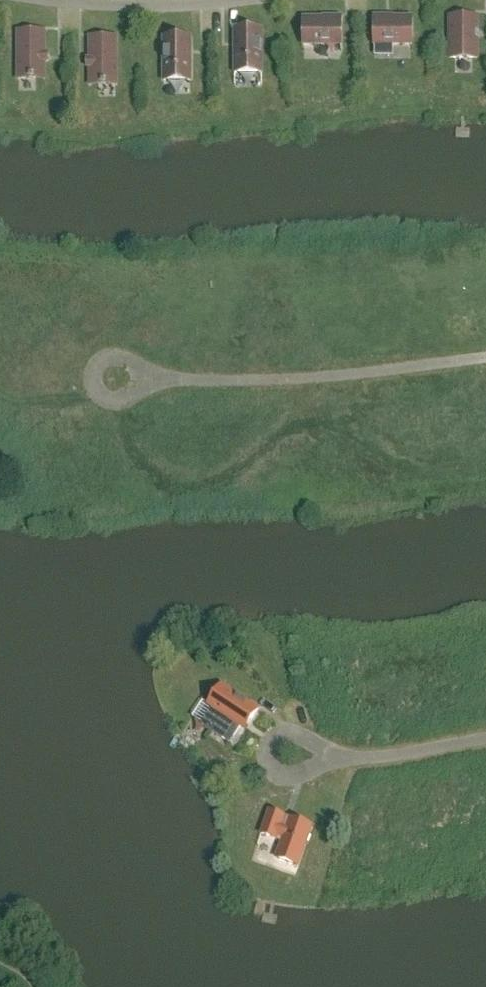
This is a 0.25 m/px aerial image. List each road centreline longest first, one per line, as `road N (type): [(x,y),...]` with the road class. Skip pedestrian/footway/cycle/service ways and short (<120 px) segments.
road 1 (residential): [(485,359),(341,378),(161,381)]
road 2 (residential): [(52,0),(111,6),(239,0)]
road 3 (residential): [(485,739),(340,757)]
road 4 (residential): [(340,757),(280,734),(269,741),(265,764),(280,777),(301,776)]
road 5 (residential): [(161,381),(116,356),(100,360),(95,391),(125,400)]

